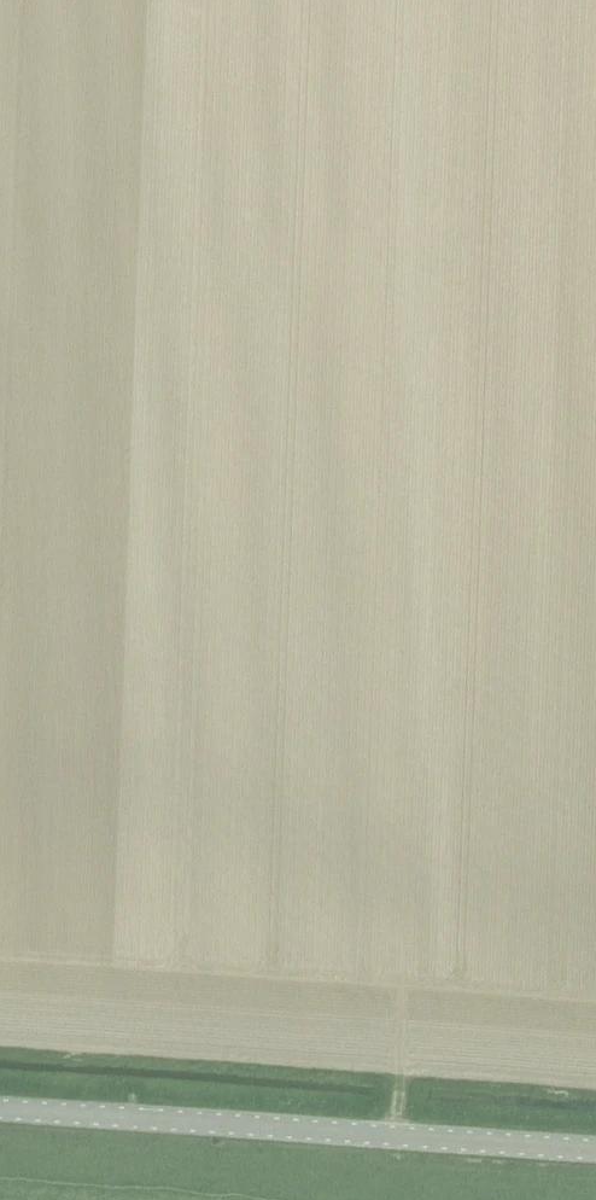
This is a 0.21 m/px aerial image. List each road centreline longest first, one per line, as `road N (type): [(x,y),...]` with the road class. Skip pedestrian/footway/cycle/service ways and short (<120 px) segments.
road 1 (tertiary): [(595,1150),(0,1111)]

